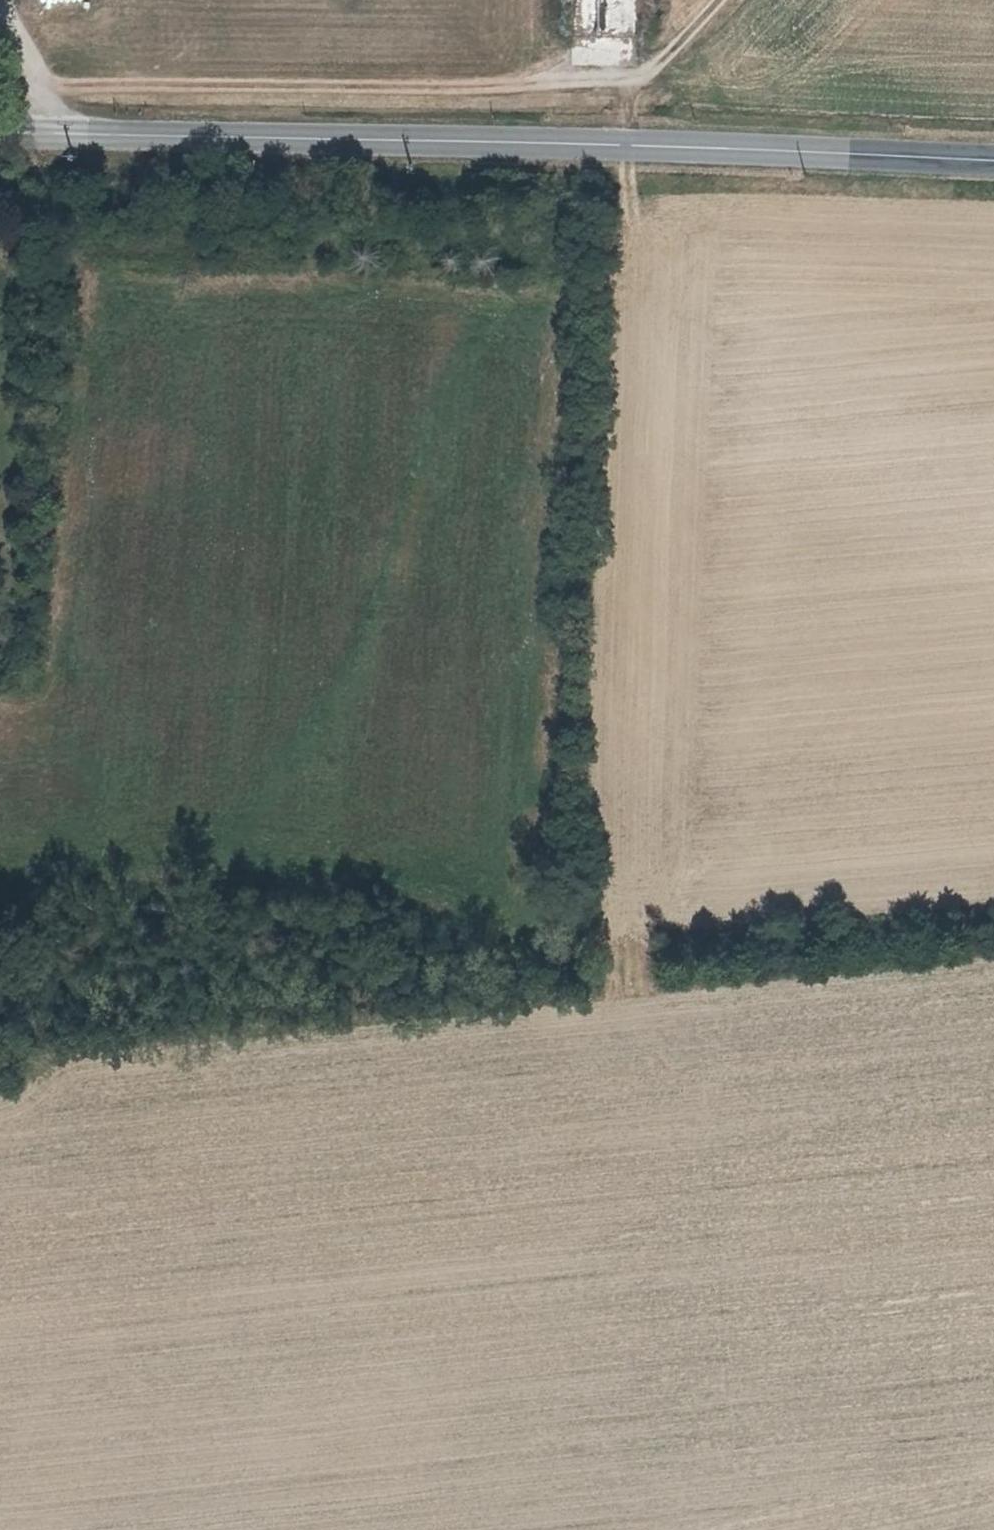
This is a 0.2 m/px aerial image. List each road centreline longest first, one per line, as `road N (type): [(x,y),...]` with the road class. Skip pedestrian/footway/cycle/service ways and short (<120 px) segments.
road 1 (secondary): [(0,128),(993,165)]

